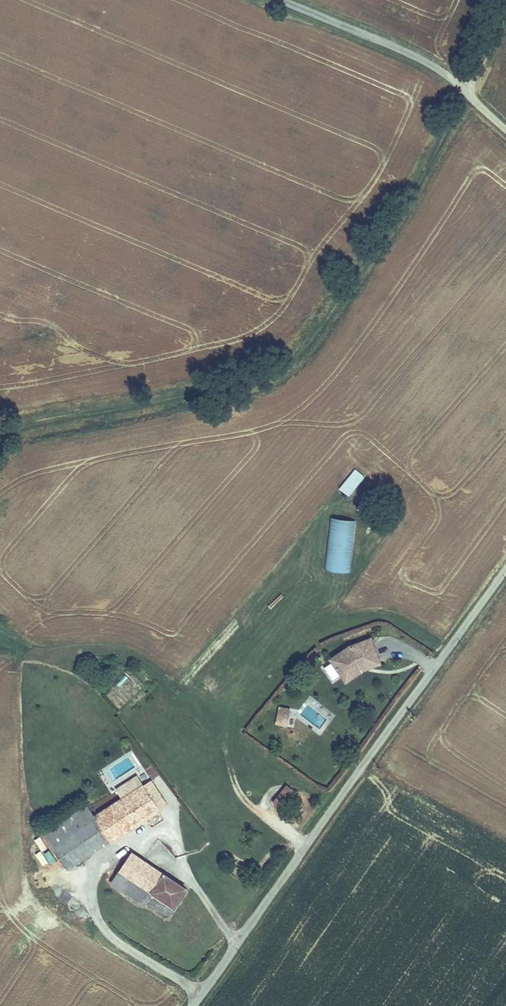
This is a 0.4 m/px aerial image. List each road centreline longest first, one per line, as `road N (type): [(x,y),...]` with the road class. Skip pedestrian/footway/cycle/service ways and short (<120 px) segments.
road 1 (track): [(505,18),(413,198),(282,376),(0,441)]
road 2 (unclassified): [(505,568),(196,1005)]
road 3 (unclassified): [(283,0),(439,69),(505,128)]

